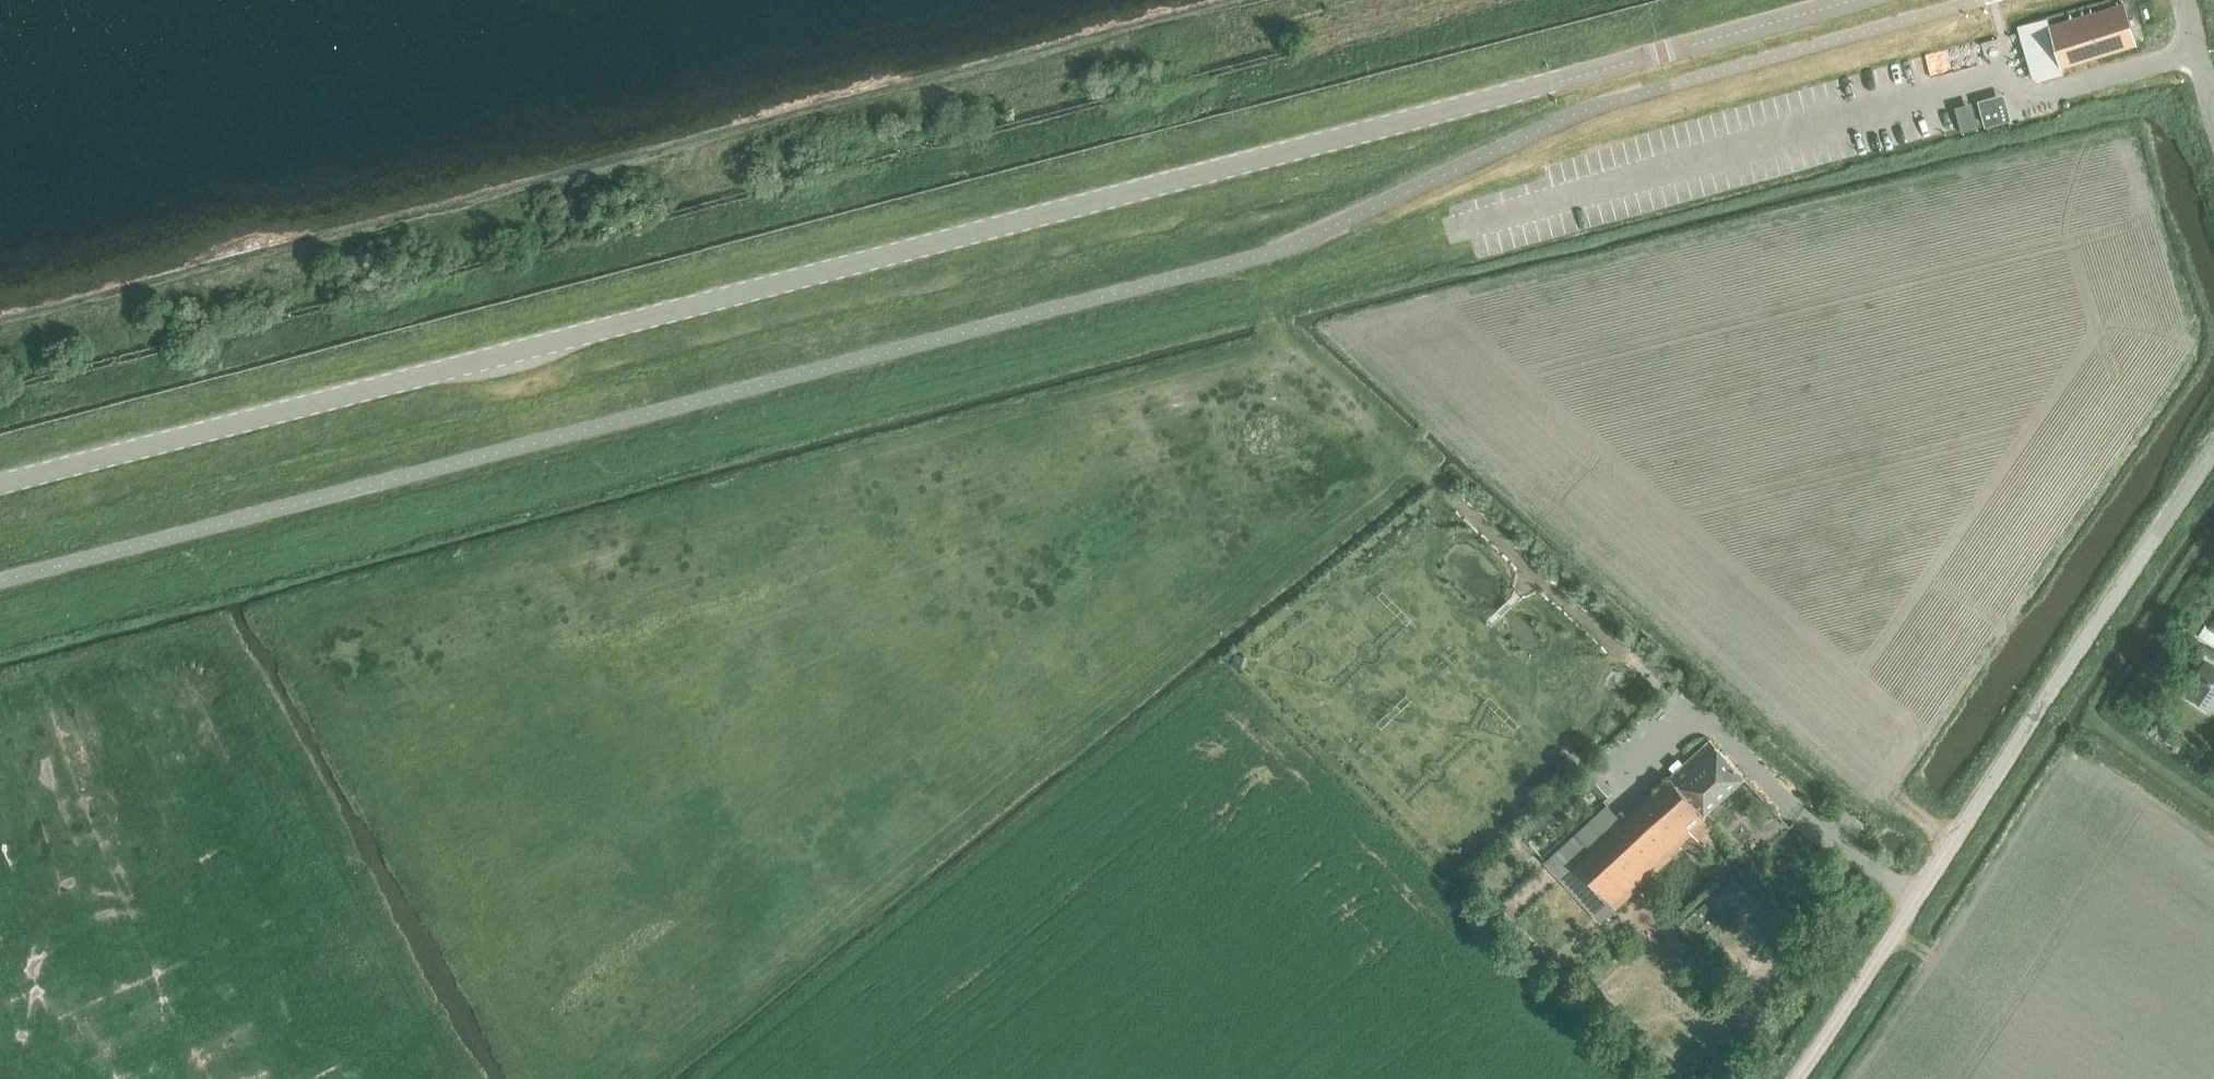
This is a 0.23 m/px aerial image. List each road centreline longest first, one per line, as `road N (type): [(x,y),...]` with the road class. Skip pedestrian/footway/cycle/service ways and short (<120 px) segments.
road 1 (tertiary): [(0,483),(1848,0)]
road 2 (tertiary): [(1796,1078),(2213,447)]

